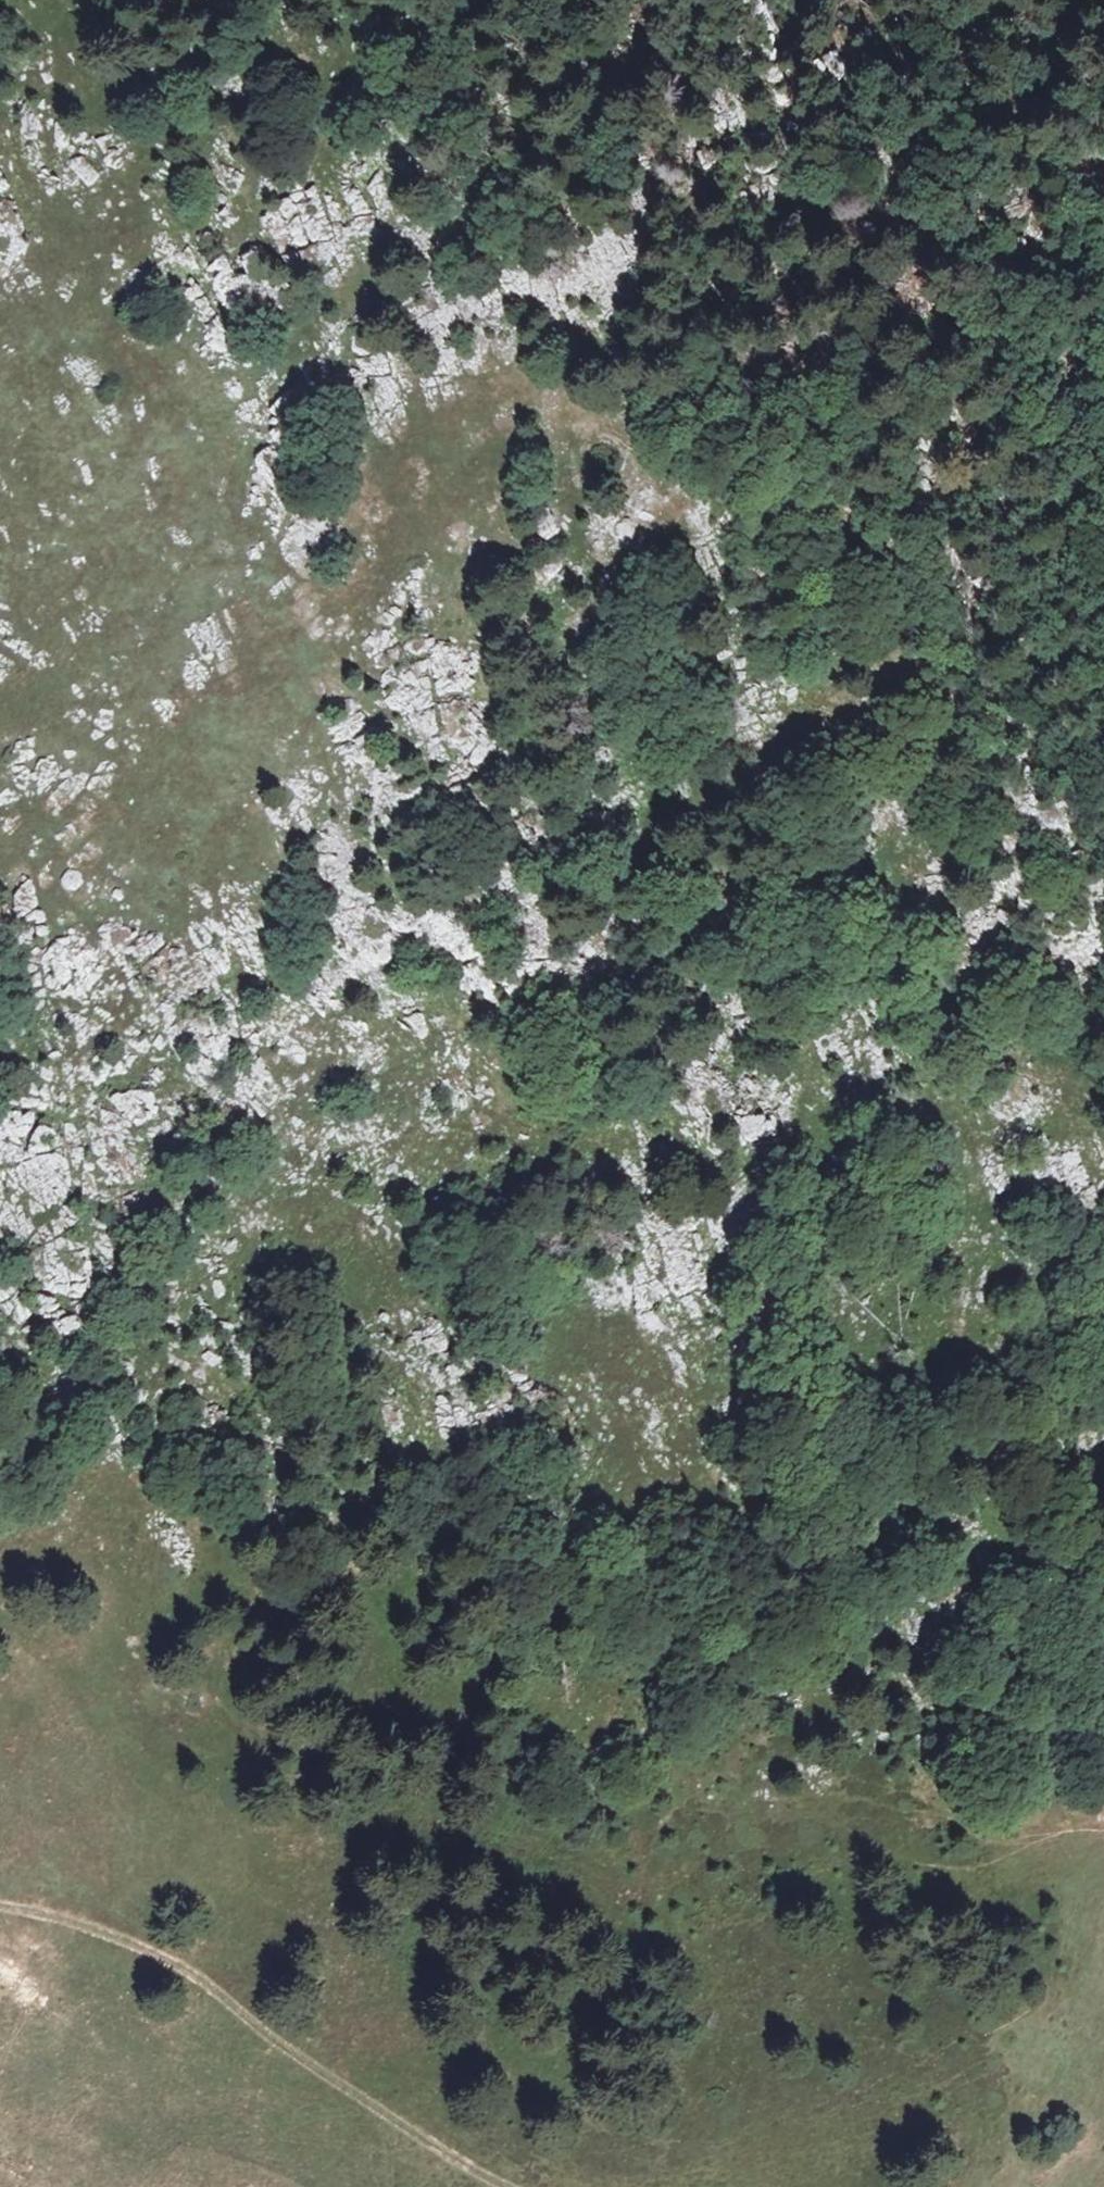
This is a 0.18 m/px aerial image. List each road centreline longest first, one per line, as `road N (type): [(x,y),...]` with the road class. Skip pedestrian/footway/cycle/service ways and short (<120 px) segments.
road 1 (track): [(509,2186),(358,2104),(172,1960),(65,1905),(0,1904)]

